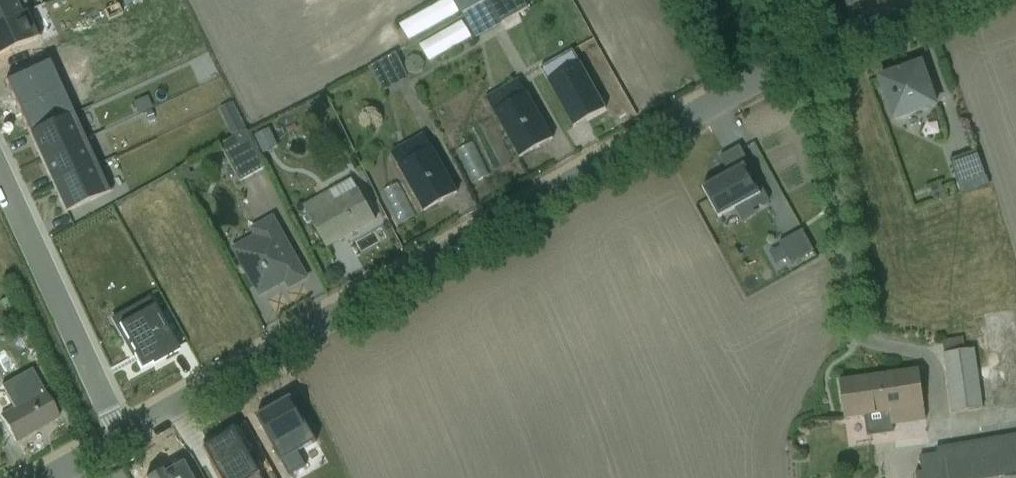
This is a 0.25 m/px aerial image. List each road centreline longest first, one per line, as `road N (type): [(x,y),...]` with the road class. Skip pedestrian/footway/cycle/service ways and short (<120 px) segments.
road 1 (residential): [(122,441),(828,44),(952,0)]
road 2 (residential): [(122,441),(0,177)]

